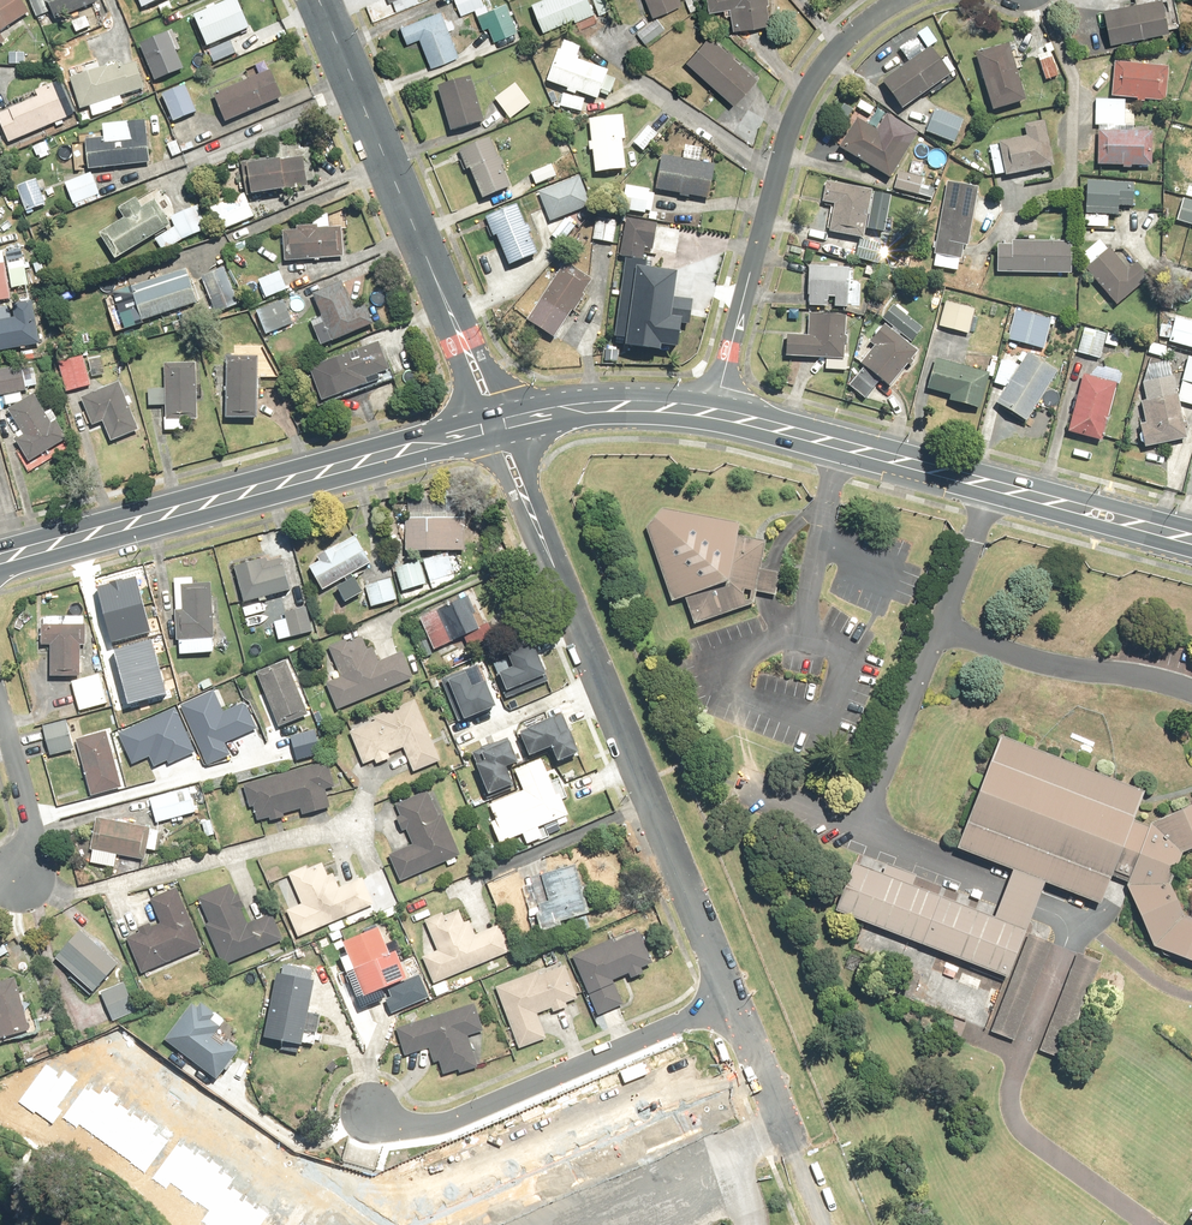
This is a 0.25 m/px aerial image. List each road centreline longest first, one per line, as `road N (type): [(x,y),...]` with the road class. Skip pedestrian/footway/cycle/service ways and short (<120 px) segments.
road 1 (residential): [(731,998),(497,422)]
road 2 (secondary): [(0,557),(497,422)]
road 3 (secondary): [(717,410),(1191,537)]
road 4 (residential): [(908,0),(845,41),(791,127),(717,410)]
road 5 (tertiary): [(319,0),(497,422)]
road 6 (residential): [(370,1114),(401,1127),(447,1121),(731,998)]
road 7 (residential): [(768,1089),(422,1224)]
road 8 (residential): [(335,1224),(108,1053)]
road 9 (secondary): [(497,422),(580,405),(717,410)]
road 10 (residential): [(24,873),(32,835),(0,704)]

